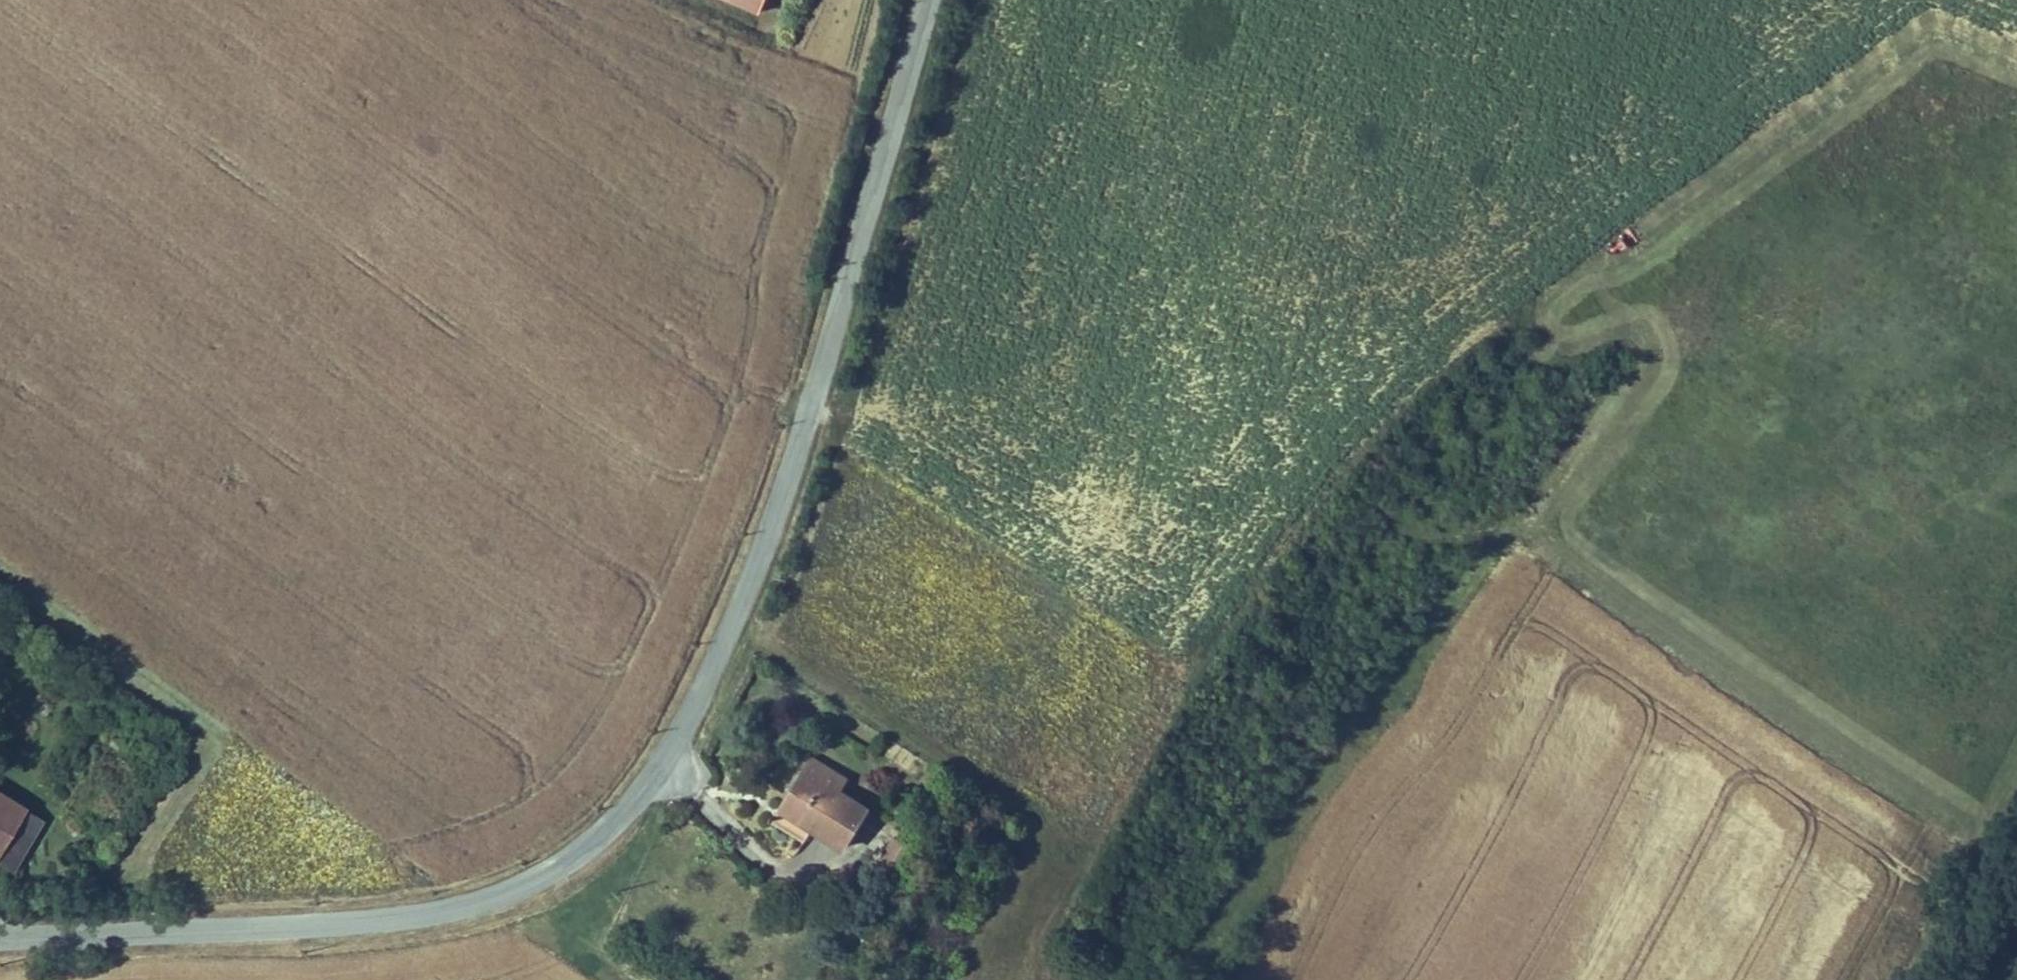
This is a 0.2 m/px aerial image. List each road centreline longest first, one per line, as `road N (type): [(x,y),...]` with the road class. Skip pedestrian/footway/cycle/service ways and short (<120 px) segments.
road 1 (tertiary): [(0,940),(334,928),(445,914),(541,879),(640,796),(699,696),(762,549),(931,0)]

